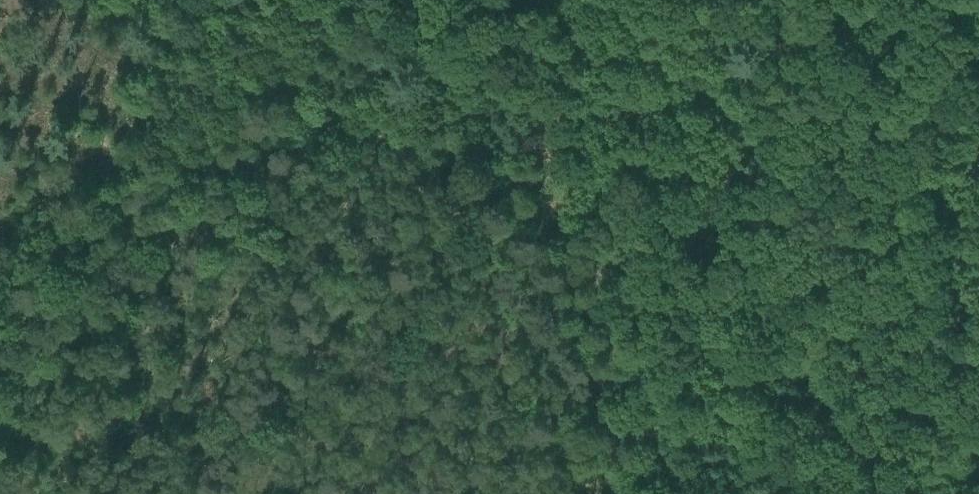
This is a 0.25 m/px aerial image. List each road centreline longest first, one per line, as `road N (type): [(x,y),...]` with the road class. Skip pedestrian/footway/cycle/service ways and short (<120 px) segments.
road 1 (track): [(632,493),(520,0)]

